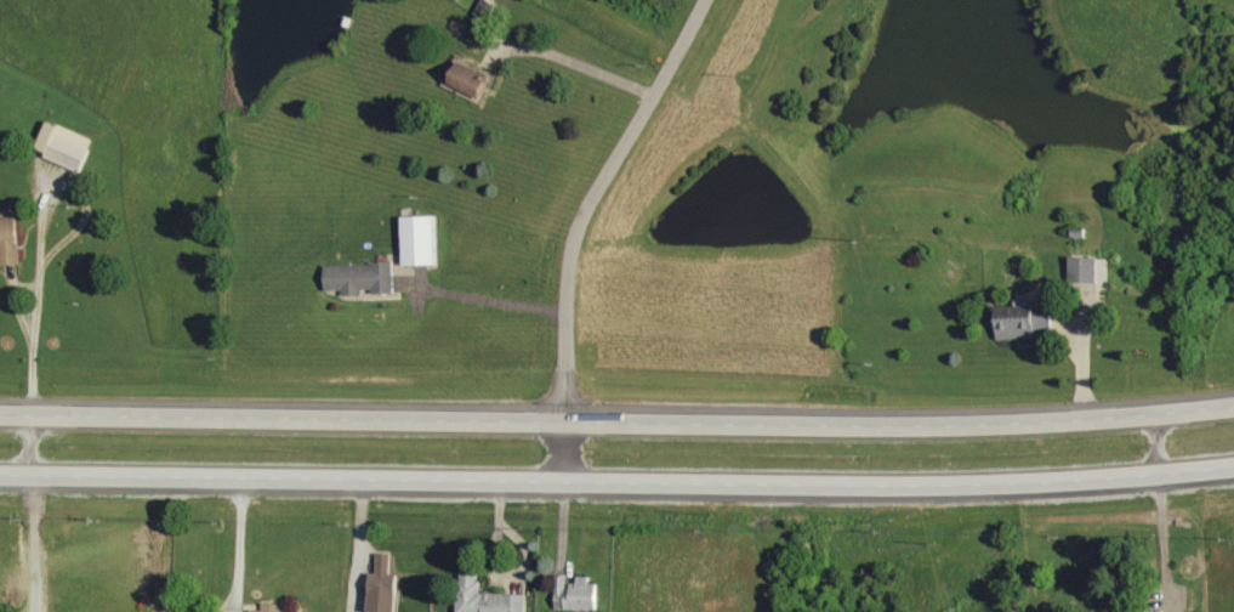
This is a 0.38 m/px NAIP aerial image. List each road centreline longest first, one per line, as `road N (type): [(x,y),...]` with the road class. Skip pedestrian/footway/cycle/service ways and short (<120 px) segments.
road 1 (primary): [(1233,410),(1087,427),(0,423)]
road 2 (primary): [(0,481),(995,486),(1233,469)]
road 3 (residential): [(710,0),(570,245),(564,486)]

